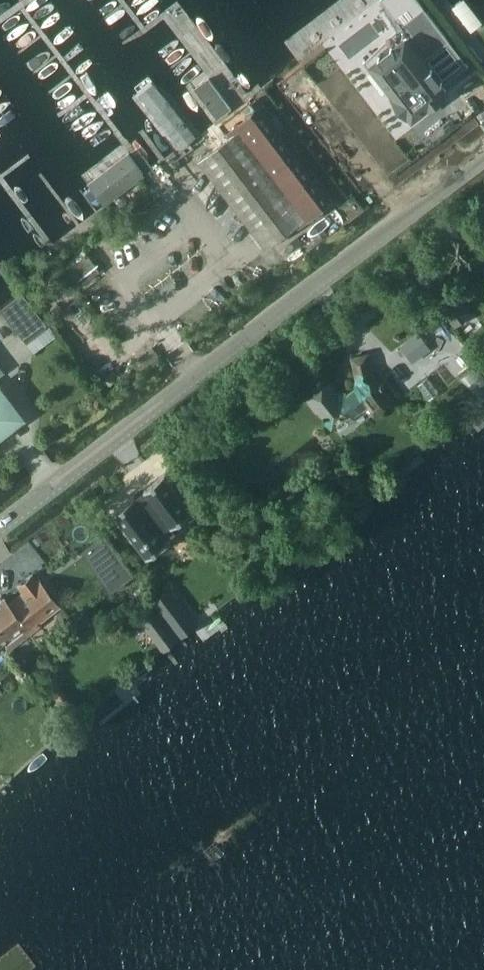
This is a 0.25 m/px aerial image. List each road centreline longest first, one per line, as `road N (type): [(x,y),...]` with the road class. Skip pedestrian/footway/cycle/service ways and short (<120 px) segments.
road 1 (residential): [(0,526),(483,157)]

